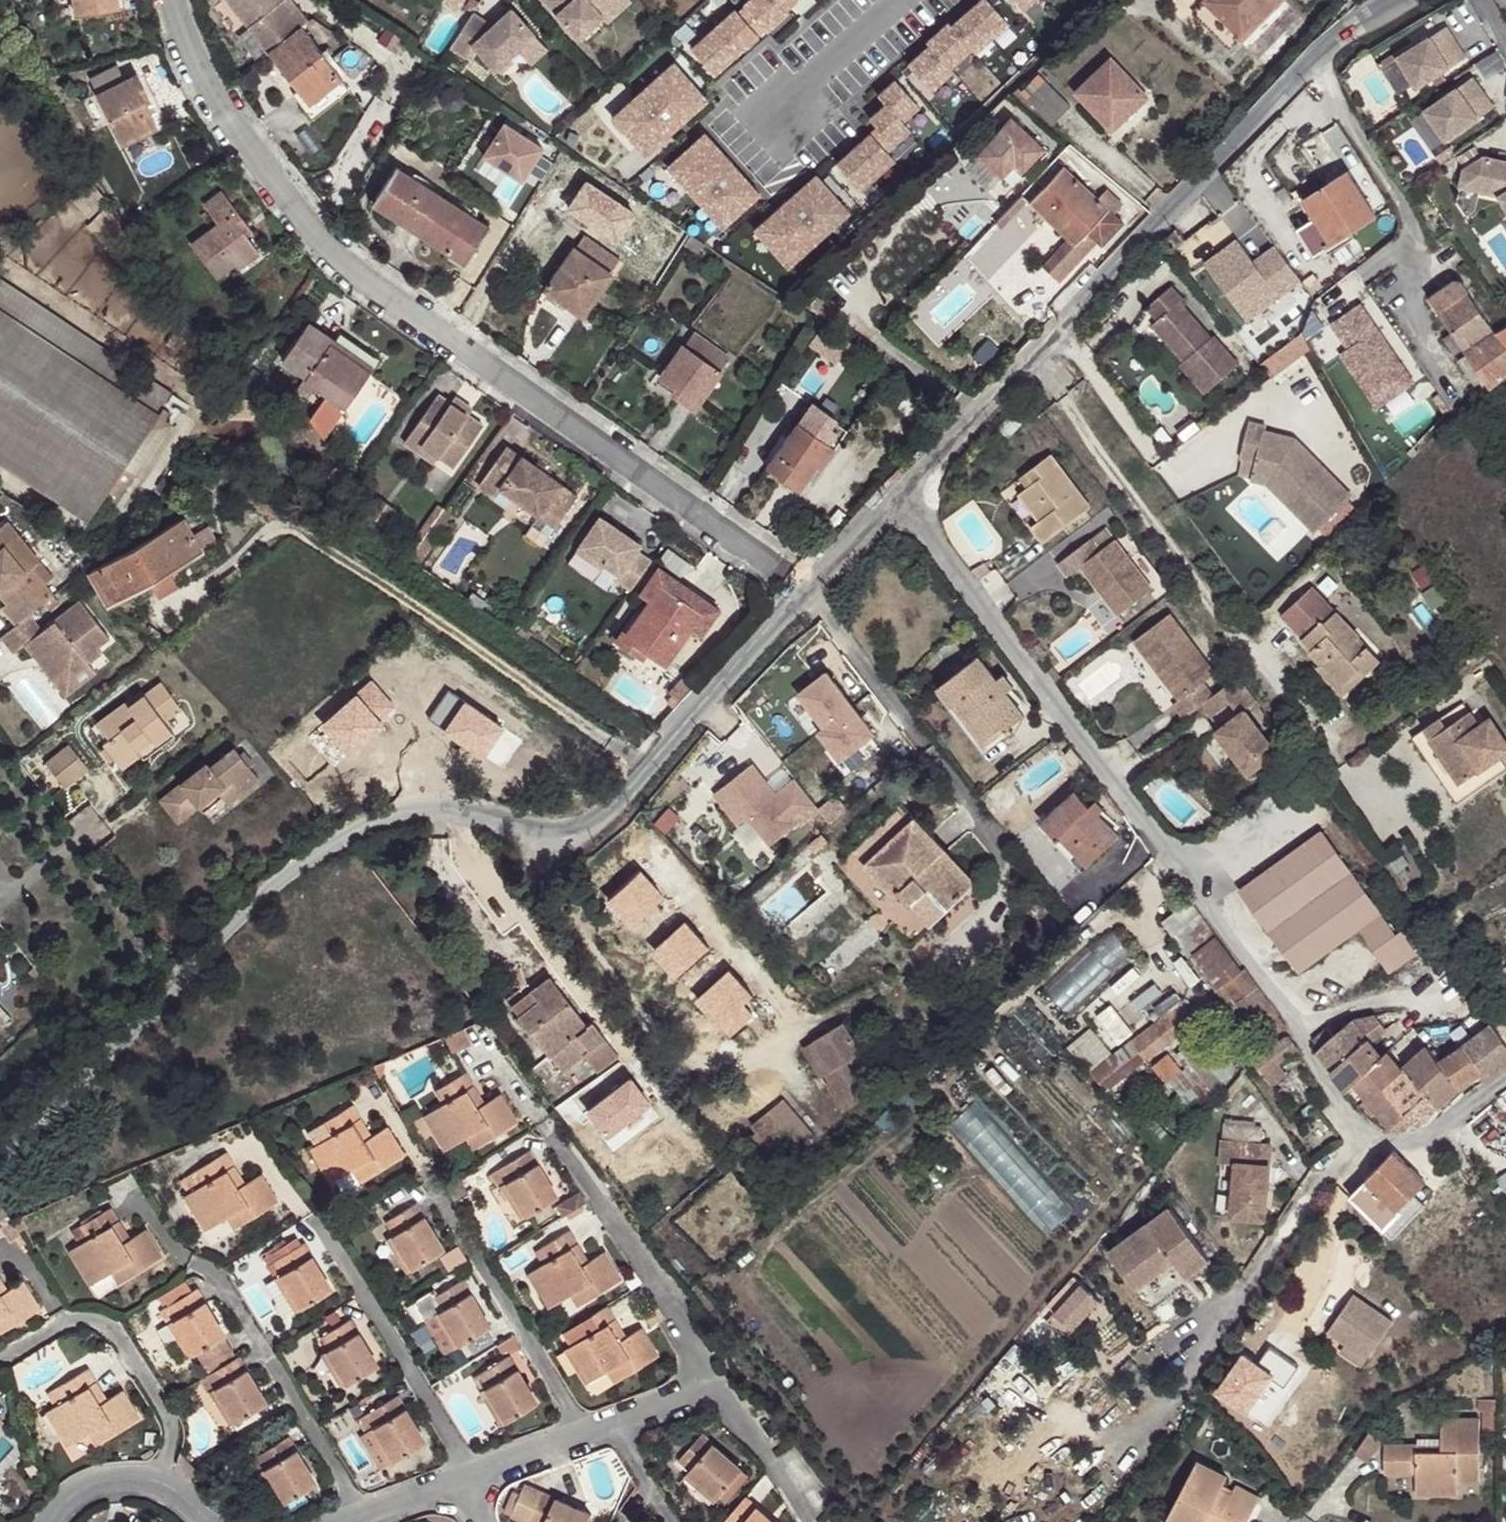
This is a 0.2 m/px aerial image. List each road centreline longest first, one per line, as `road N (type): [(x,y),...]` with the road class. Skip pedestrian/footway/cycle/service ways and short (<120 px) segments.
road 1 (residential): [(0,1157),(275,885),(373,821),(446,805),(546,840),(577,837),(802,582),(899,492)]
road 2 (residential): [(174,0),(208,86),(309,232),(375,291),(777,567)]
road 3 (residential): [(899,492),(1317,60),(1399,0)]
road 4 (residential): [(899,492),(1297,1030)]
road 5 (track): [(1241,1300),(1359,1141),(1297,1030),(1330,1013),(1431,996),(1452,982),(1452,919),(1505,894)]
road 6 (residential): [(367,1521),(708,1388)]
road 7 (residential): [(217,1521),(160,1476),(130,1474),(75,1495),(57,1521)]

